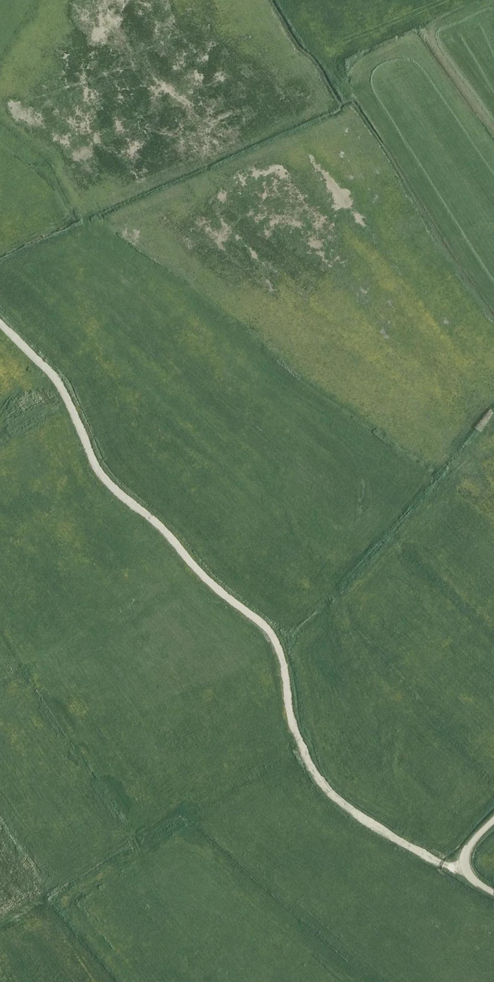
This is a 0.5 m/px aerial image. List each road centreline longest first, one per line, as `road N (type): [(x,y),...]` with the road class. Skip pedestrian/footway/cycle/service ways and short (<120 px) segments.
road 1 (track): [(362,687),(409,844),(321,786),(298,736)]

